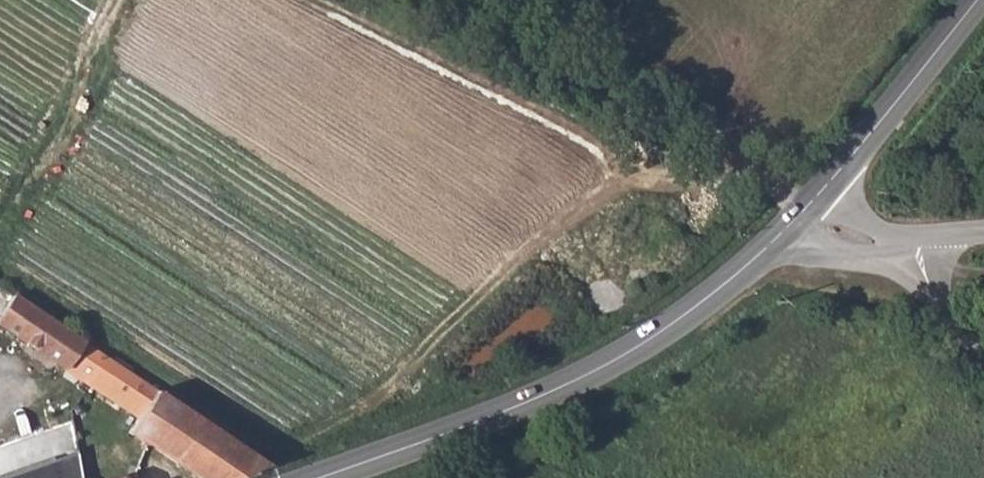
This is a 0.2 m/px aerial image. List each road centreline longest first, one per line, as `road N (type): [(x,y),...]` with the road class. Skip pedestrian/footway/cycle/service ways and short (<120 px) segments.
road 1 (tertiary): [(808,206),(732,278),(638,345),(487,416),(312,477)]
road 2 (tertiary): [(975,0),(808,206)]
road 3 (unclassified): [(922,236),(940,303),(983,349)]
road 4 (tertiary): [(922,236),(874,237),(808,206)]

